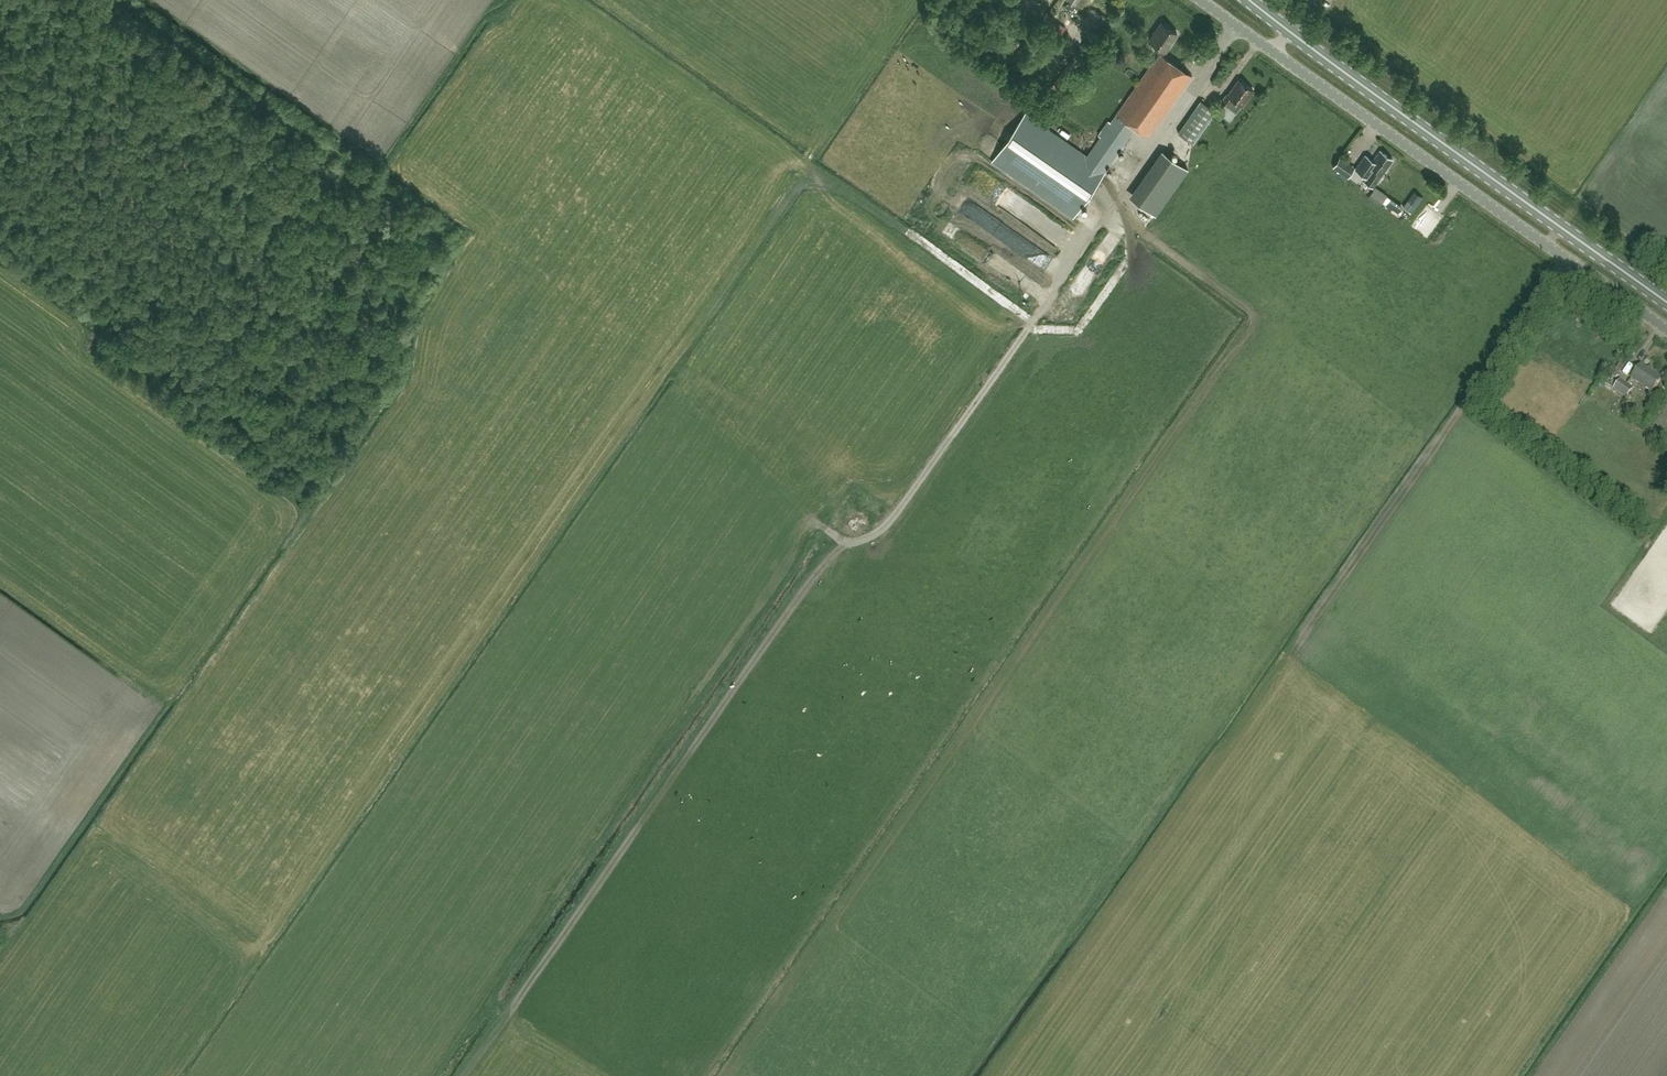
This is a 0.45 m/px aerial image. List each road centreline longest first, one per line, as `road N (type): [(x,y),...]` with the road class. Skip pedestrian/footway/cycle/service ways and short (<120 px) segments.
road 1 (unclassified): [(1666,330),(1200,0)]
road 2 (primary): [(1666,302),(1249,0)]

